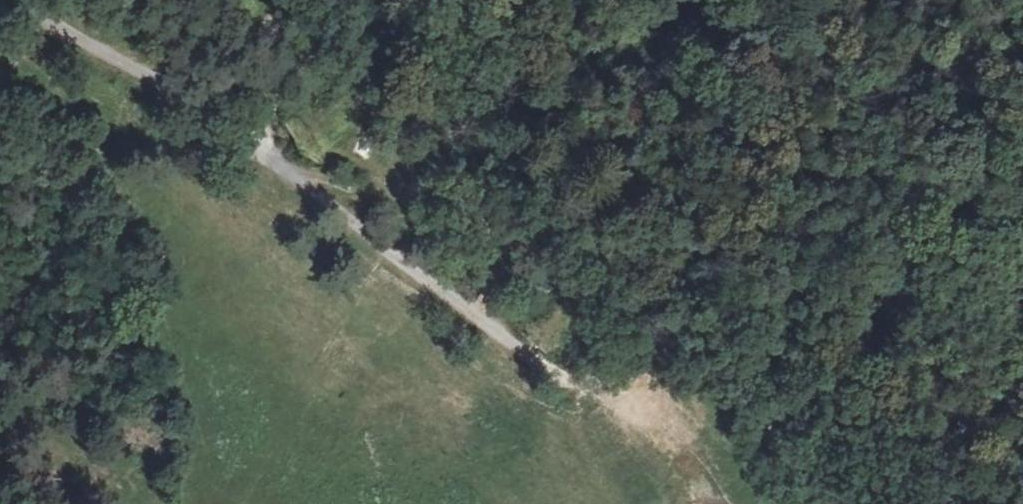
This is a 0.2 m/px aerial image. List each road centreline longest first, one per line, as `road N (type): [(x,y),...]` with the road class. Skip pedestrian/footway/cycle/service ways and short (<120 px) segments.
road 1 (track): [(37,0),(576,385),(612,379),(620,368)]
road 2 (track): [(207,454),(122,199),(92,146),(0,51)]
road 3 (track): [(833,503),(762,416),(680,346),(651,342),(620,368)]

